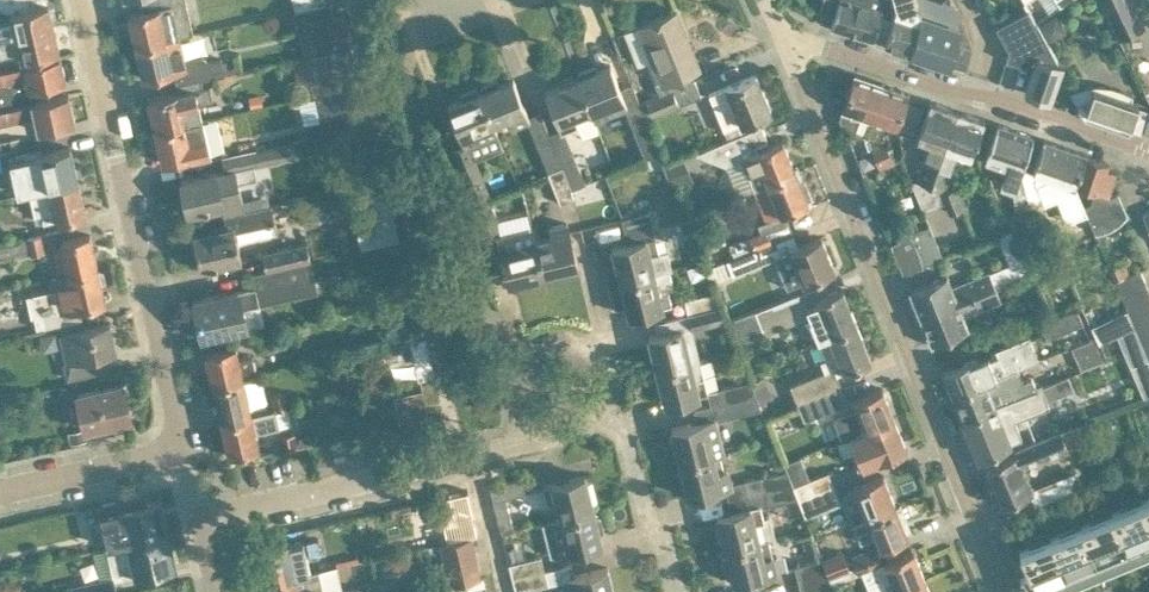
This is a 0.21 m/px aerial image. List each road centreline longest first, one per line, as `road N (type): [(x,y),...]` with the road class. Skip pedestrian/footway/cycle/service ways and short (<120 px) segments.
road 1 (residential): [(783,32),(1003,591)]
road 2 (unclassified): [(82,0),(183,450)]
road 3 (residential): [(1148,150),(783,32)]
road 4 (residential): [(533,435),(199,518)]
road 5 (unclassified): [(183,450),(0,491)]
road 6 (residential): [(675,591),(625,437),(608,418)]
road 7 (residential): [(598,346),(559,333),(521,352),(508,396),(533,435)]

